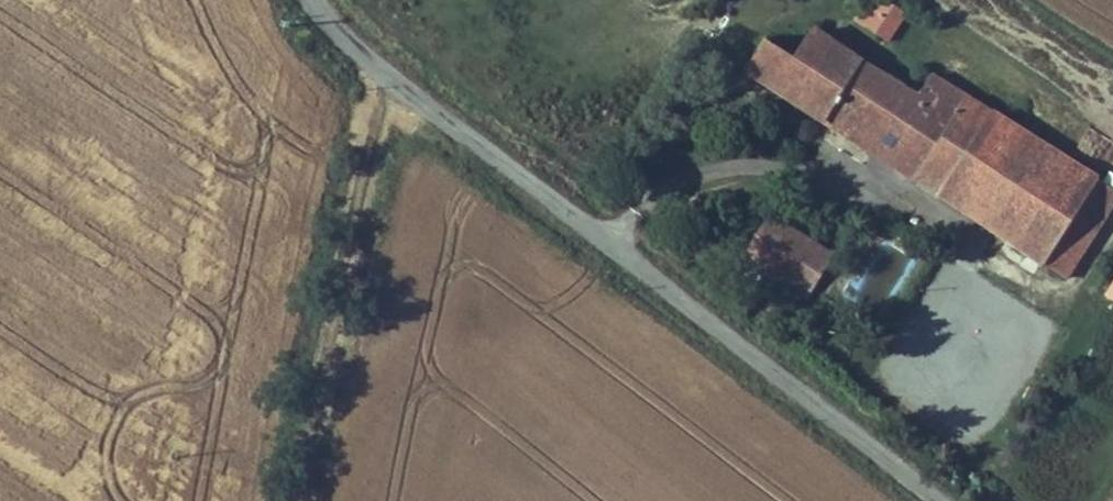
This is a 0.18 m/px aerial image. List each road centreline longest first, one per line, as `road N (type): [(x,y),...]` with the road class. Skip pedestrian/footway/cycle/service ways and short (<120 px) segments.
road 1 (tertiary): [(318,0),(447,122),(941,500)]
road 2 (track): [(316,500),(377,190),(447,122)]

